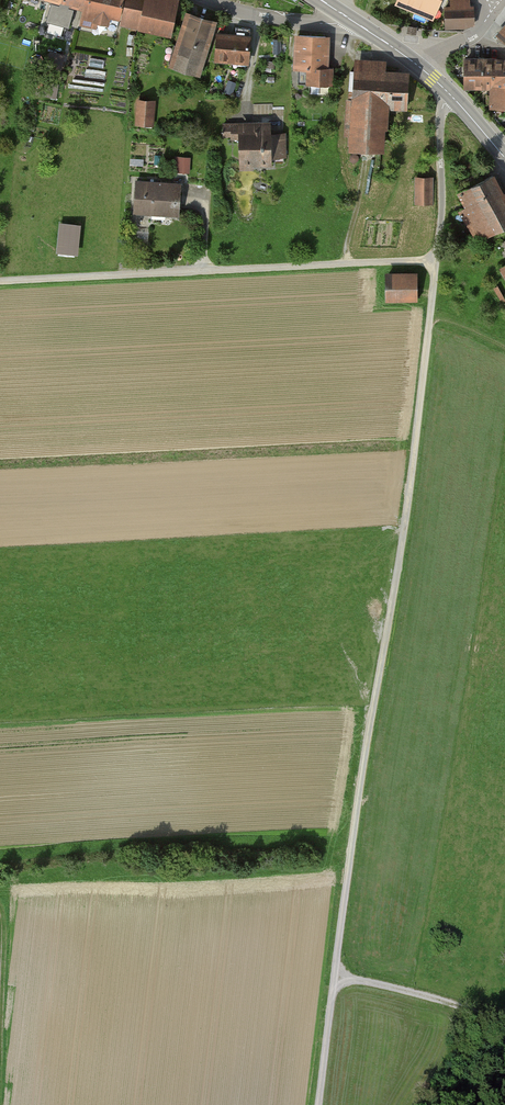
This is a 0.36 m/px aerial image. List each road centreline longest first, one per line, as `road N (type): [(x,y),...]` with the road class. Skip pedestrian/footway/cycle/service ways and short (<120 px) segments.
road 1 (track): [(0,281),(435,261),(407,521),(363,773),(319,1104)]
road 2 (track): [(504,1029),(440,1001),(335,979)]
road 3 (unclassified): [(435,261),(449,93)]
road 4 (track): [(0,908),(0,1061)]
road 5 (residential): [(353,21),(269,17),(209,0)]

